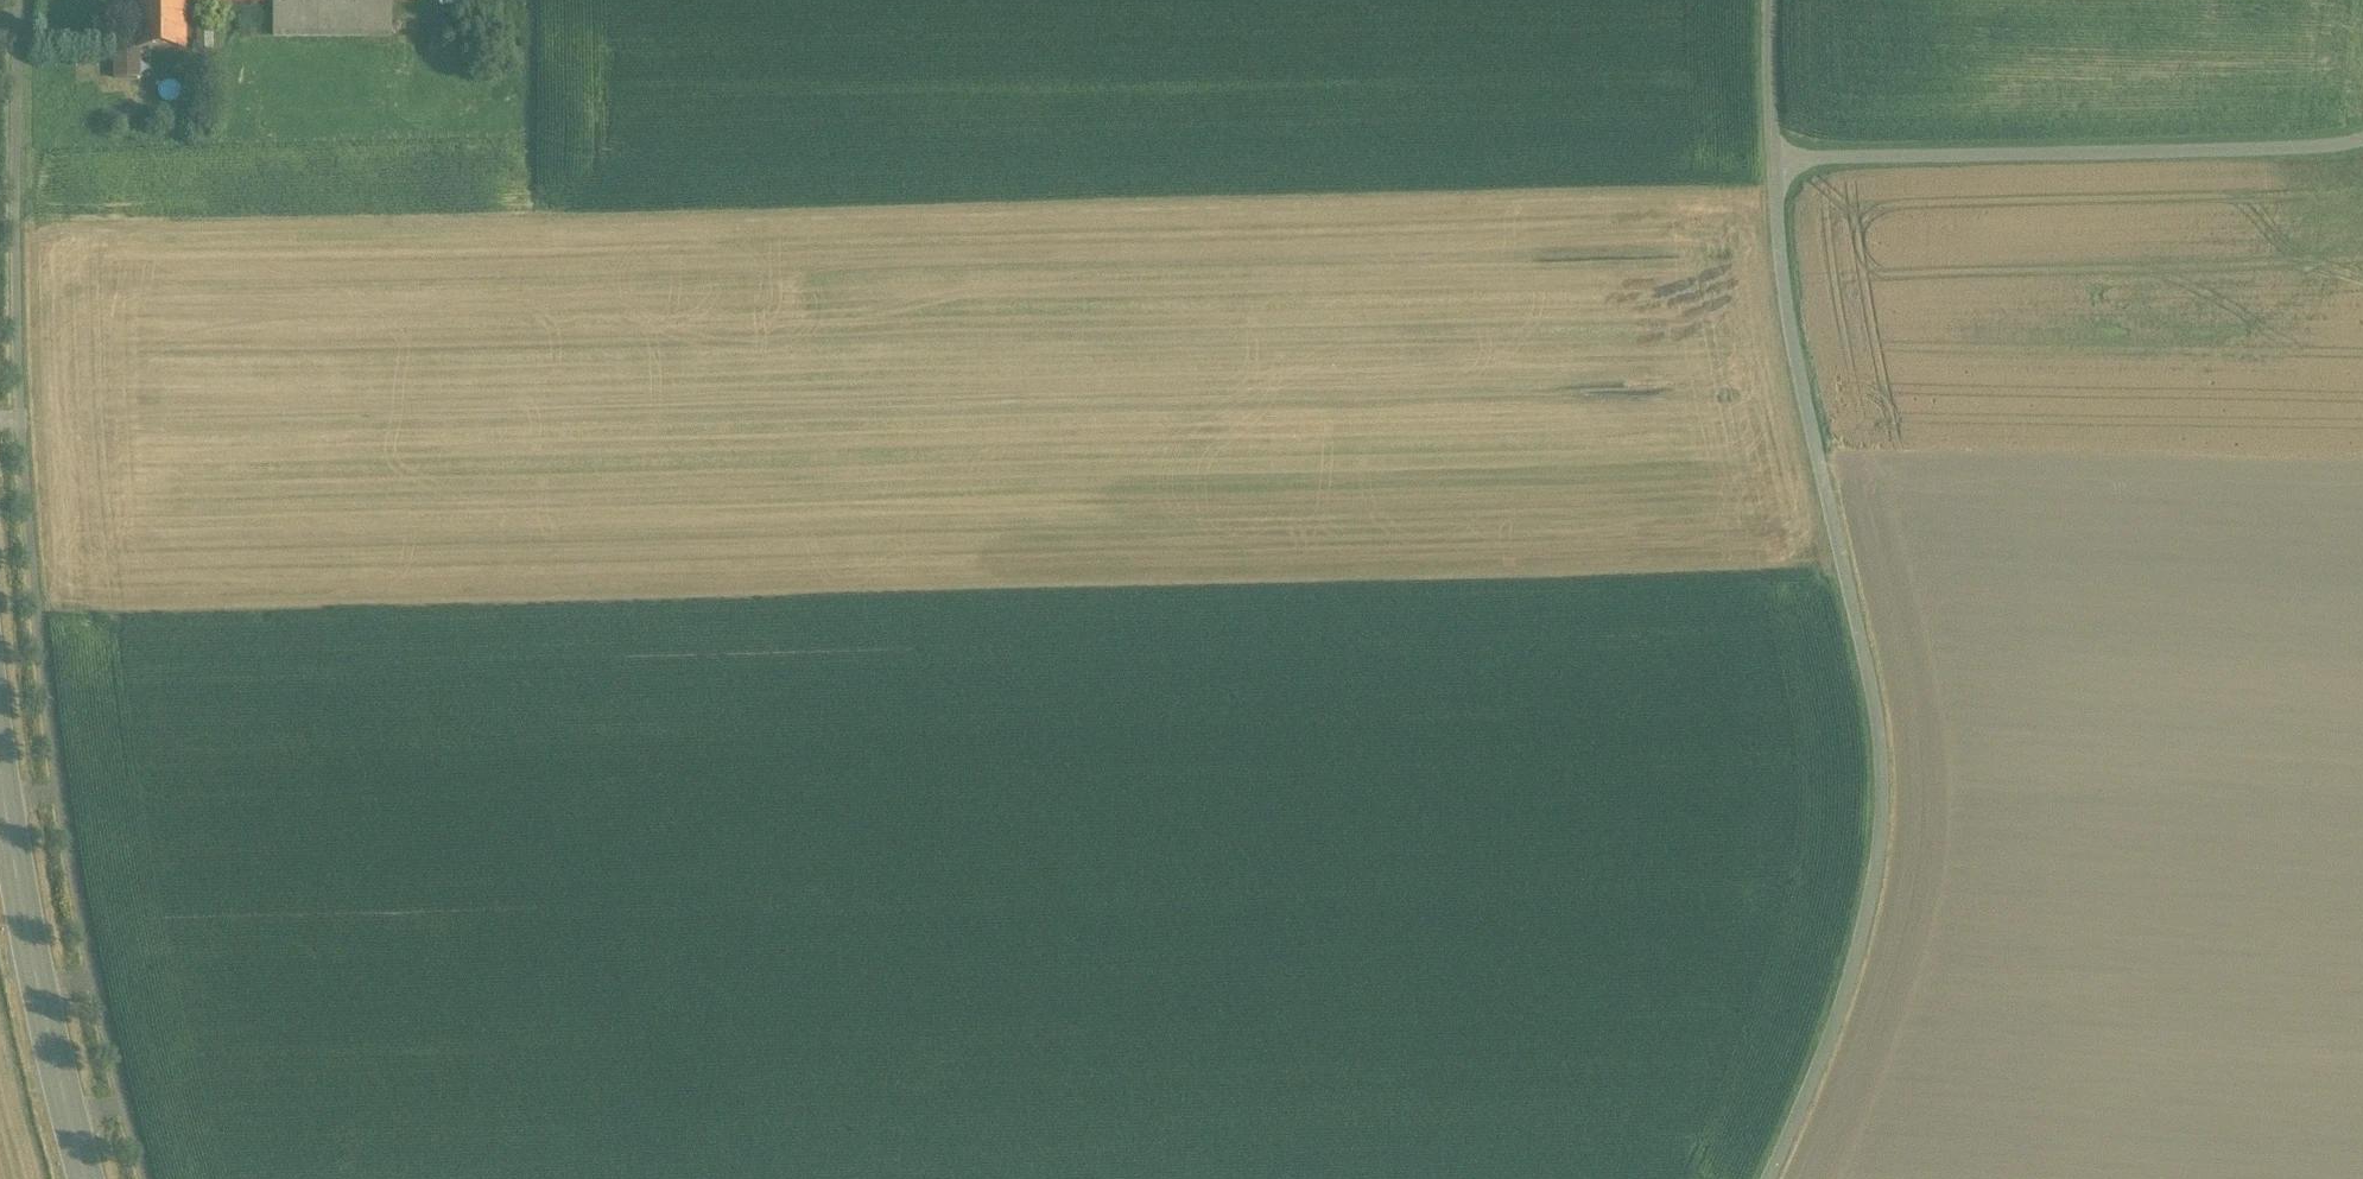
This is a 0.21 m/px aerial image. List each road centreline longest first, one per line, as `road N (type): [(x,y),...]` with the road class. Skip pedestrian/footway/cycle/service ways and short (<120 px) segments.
road 1 (unclassified): [(1763,1178),(1852,964),(1881,762),(1874,666),(1781,238),(1770,0)]
road 2 (primary): [(85,1178),(42,1000),(0,754)]

